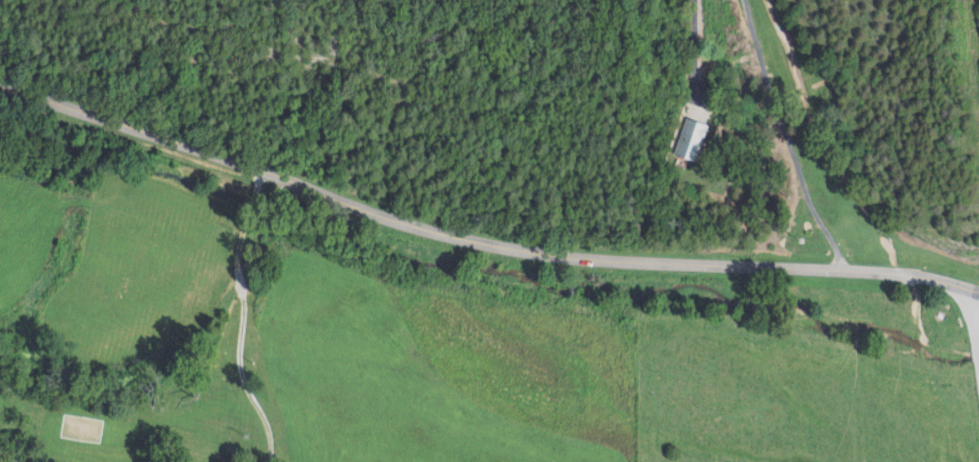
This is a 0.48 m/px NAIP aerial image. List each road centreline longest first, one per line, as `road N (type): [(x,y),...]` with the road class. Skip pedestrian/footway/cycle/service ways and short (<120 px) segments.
road 1 (tertiary): [(977,291),(891,270),(658,264),(494,242),(0,84)]
road 2 (residential): [(261,167),(241,254),(240,363),(271,427),(268,461)]

